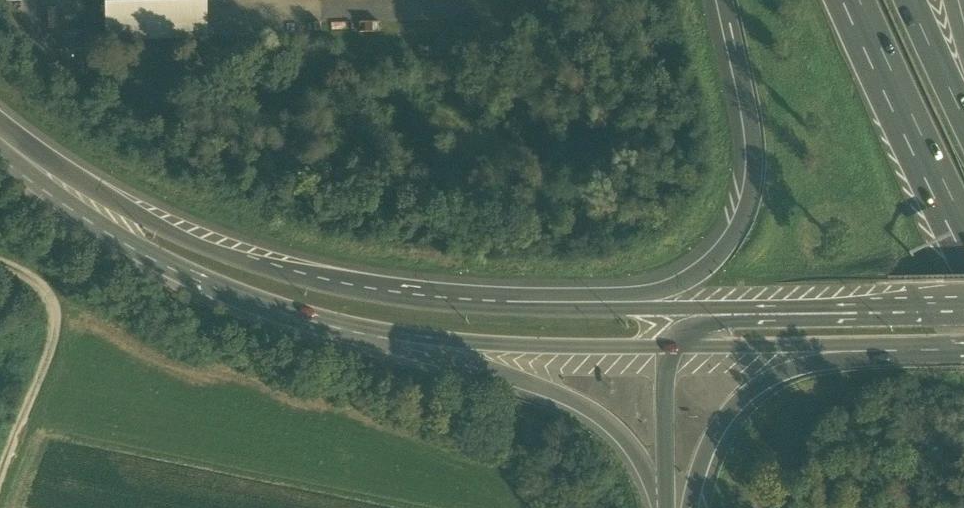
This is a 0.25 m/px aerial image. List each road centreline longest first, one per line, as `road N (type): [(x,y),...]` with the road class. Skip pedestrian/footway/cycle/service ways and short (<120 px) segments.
road 1 (primary): [(499,308),(382,298),(200,249),(0,140)]
road 2 (motorway): [(728,0),(756,148),(751,197),(720,252),(686,277),(650,290),(499,308)]
road 3 (primary): [(0,141),(99,226),(189,275),(293,313),(404,338)]
road 4 (motorway): [(404,338),(440,359),(576,401),(638,457),(660,507)]
road 5 (motorway): [(695,507),(715,432),(762,382),(808,361),(909,347)]
road 6 (primary): [(404,338),(671,346)]
road 7 (track): [(0,476),(55,321),(44,292),(0,266)]
road 8 (primary): [(671,346),(909,347)]
road 9 (primary): [(737,307),(499,308)]
road 10 (primary): [(963,304),(737,307)]
road 11 (motorway): [(861,0),(945,205)]
road 12 (motorway): [(671,346),(666,507)]

